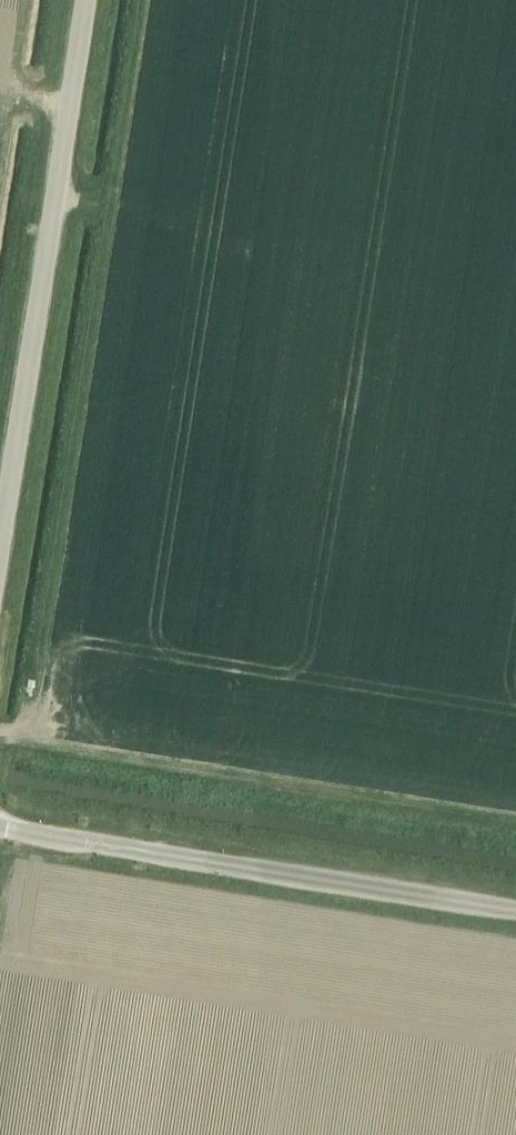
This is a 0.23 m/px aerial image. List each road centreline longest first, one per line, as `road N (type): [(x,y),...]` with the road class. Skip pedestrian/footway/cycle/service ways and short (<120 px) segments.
road 1 (unclassified): [(0,560),(95,0)]
road 2 (tertiary): [(515,908),(0,829)]

